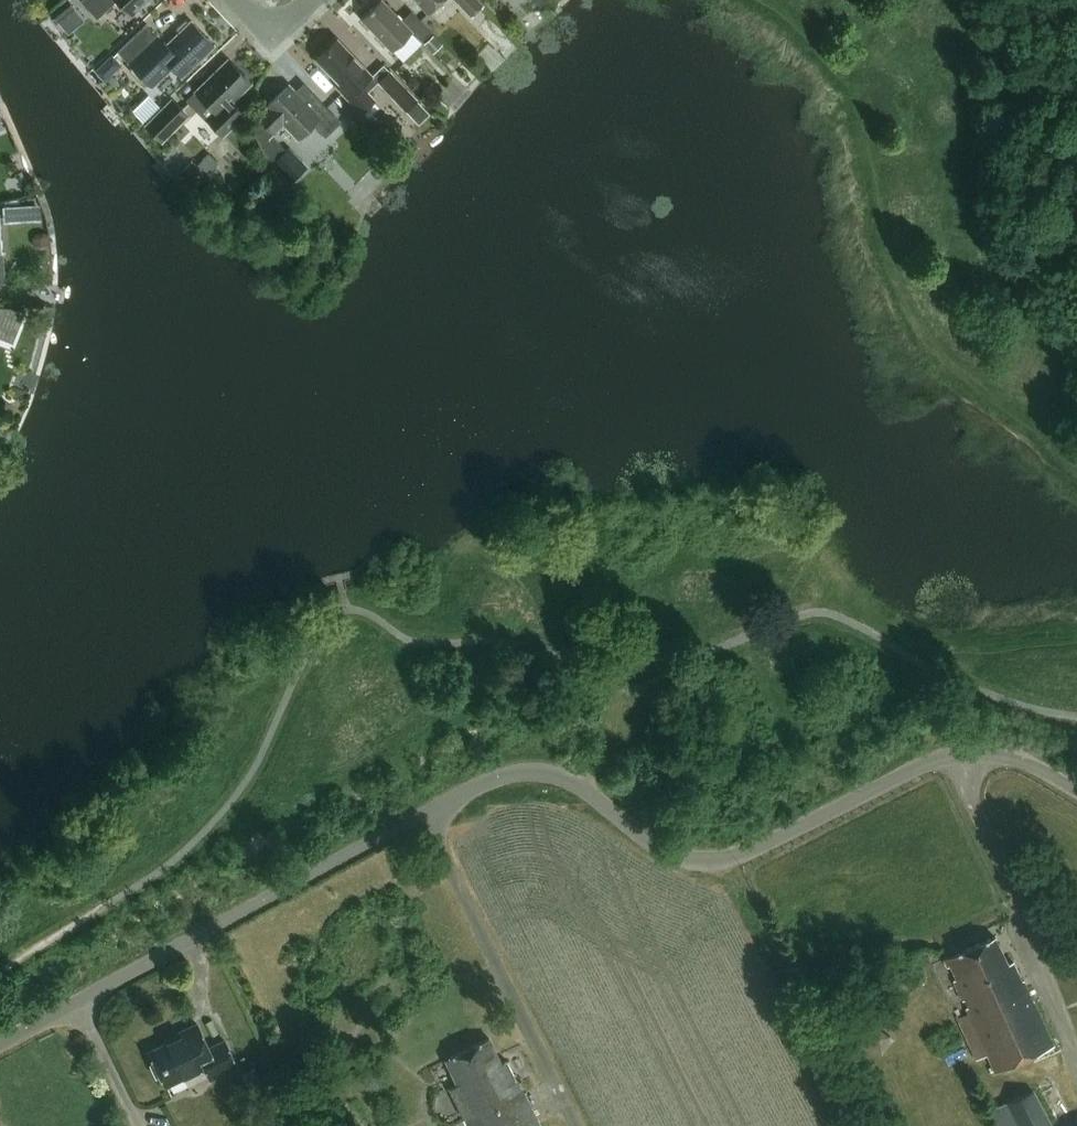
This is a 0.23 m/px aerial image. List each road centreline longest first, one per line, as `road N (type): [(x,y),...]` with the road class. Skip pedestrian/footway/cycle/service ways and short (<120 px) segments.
road 1 (unclassified): [(0,1045),(491,781),(528,770),(570,780),(661,851),(709,863),(930,759),(968,750),(1022,760),(1076,792)]

